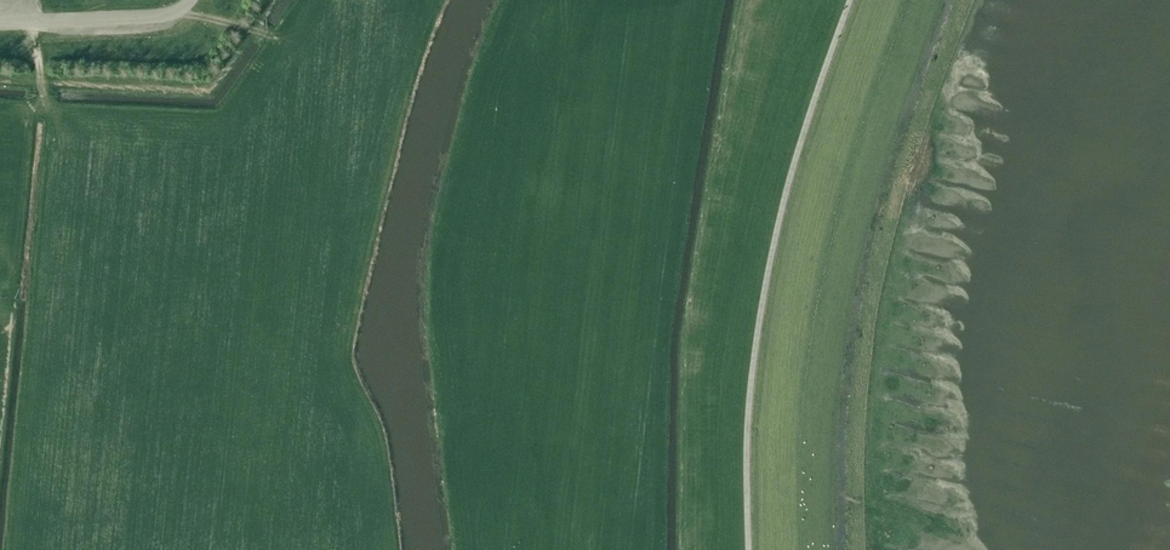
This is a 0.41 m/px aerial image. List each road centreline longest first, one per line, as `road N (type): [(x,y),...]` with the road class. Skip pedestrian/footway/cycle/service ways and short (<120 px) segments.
road 1 (unclassified): [(190,0),(160,15),(0,23)]

